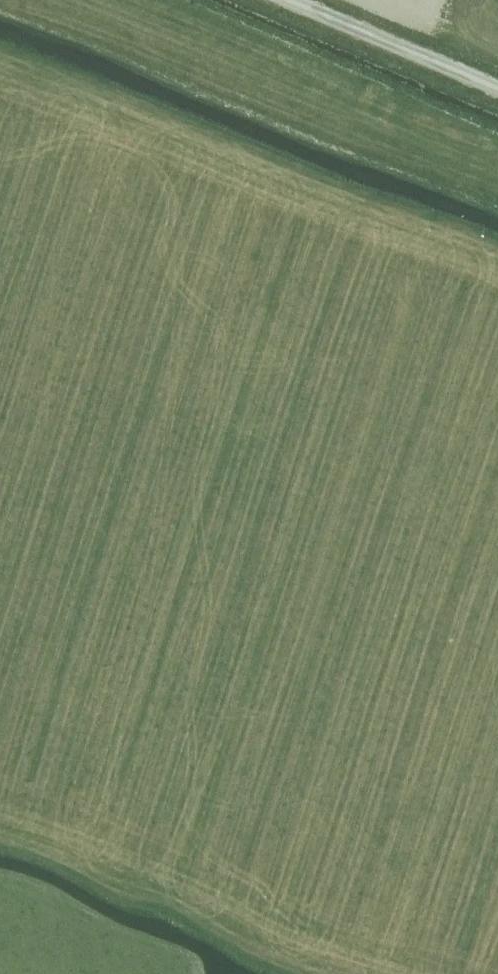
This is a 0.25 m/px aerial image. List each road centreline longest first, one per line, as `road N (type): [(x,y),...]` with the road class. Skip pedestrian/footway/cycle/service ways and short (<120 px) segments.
road 1 (tertiary): [(497,89),(288,0)]

